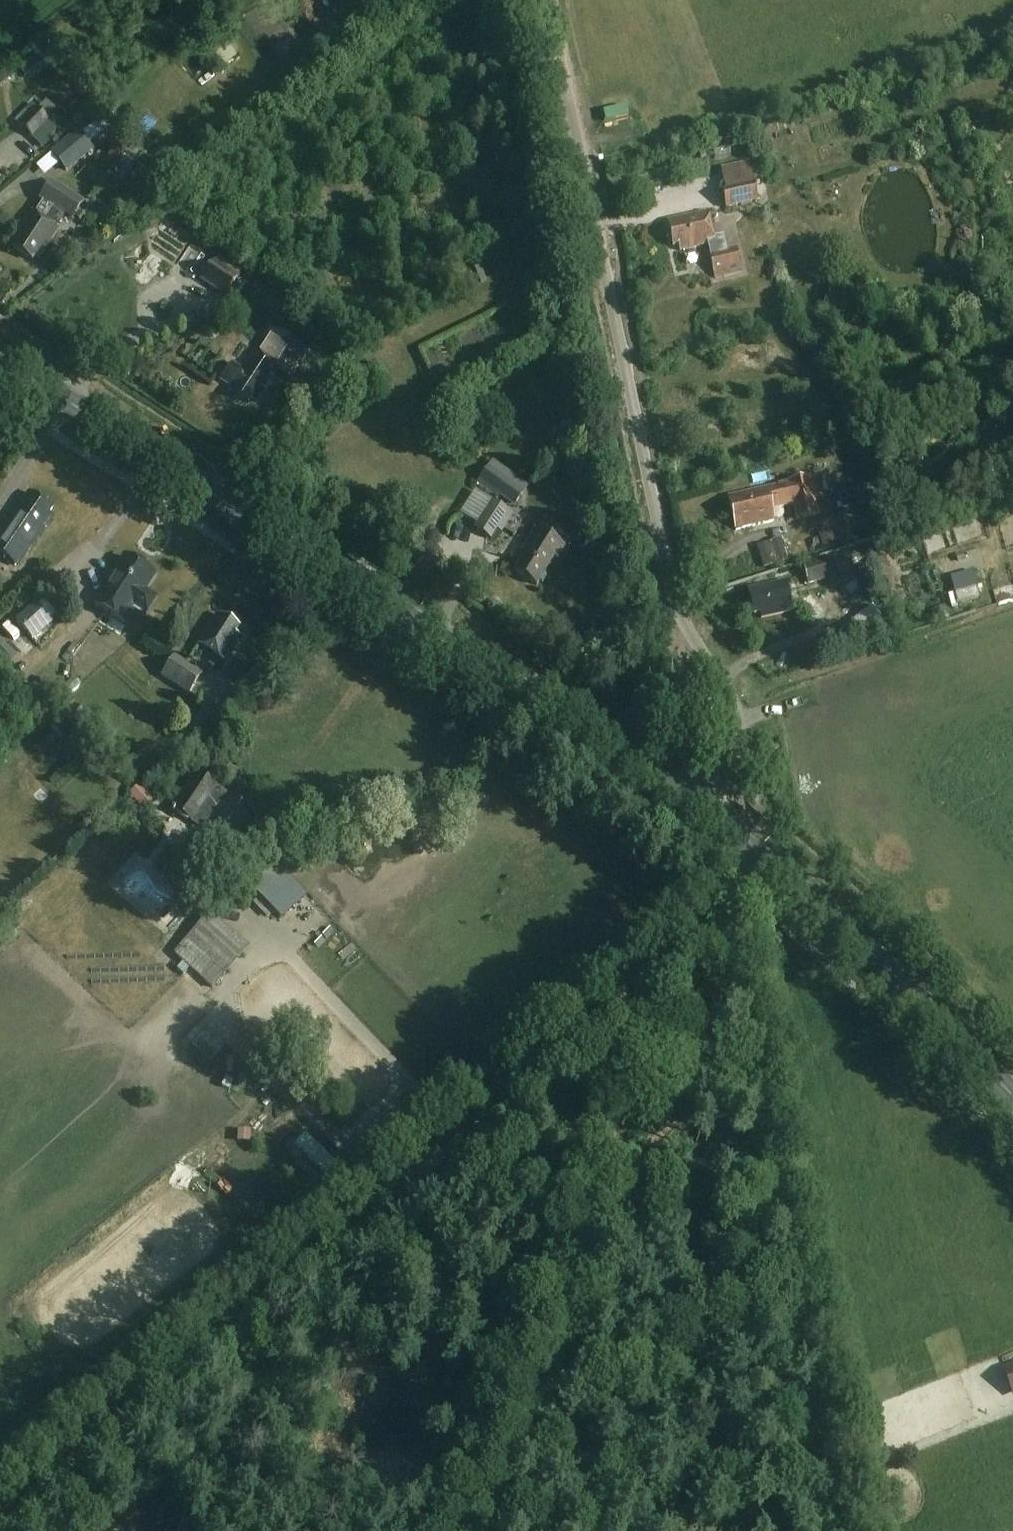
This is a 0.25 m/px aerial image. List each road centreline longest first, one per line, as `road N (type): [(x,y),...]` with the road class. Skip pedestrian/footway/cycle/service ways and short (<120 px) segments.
road 1 (track): [(0,1520),(751,895)]
road 2 (unclassified): [(699,807),(732,756),(736,712),(685,626),(667,572),(548,0)]
road 3 (primary): [(699,807),(0,354)]
road 4 (track): [(457,1530),(569,1240),(695,976),(707,934)]
road 5 (track): [(711,928),(838,1530)]
road 6 (primary): [(1012,1097),(777,866),(699,807)]

